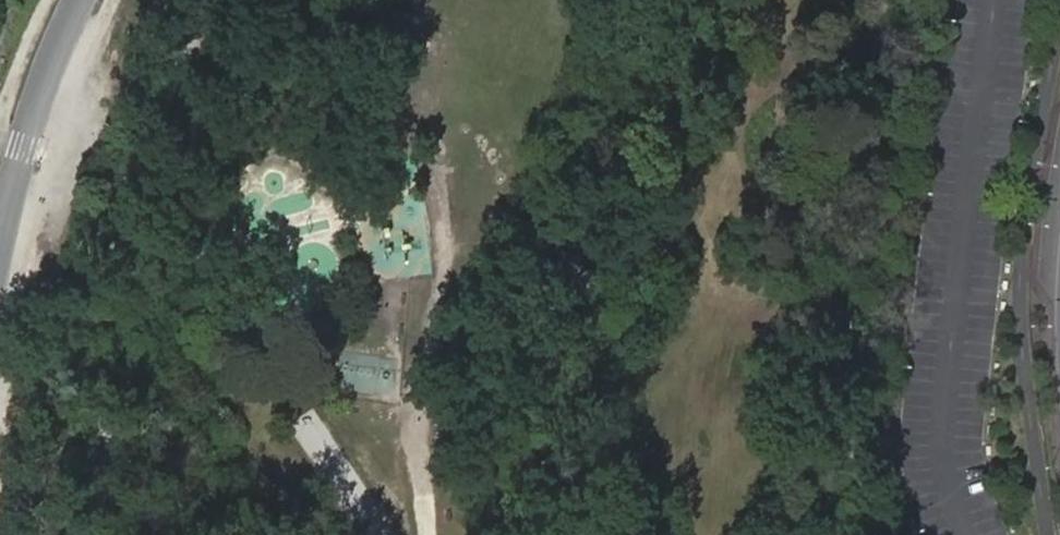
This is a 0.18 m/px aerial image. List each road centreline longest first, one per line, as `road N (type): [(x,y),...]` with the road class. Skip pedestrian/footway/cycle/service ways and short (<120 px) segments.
road 1 (residential): [(0,231),(80,0)]

